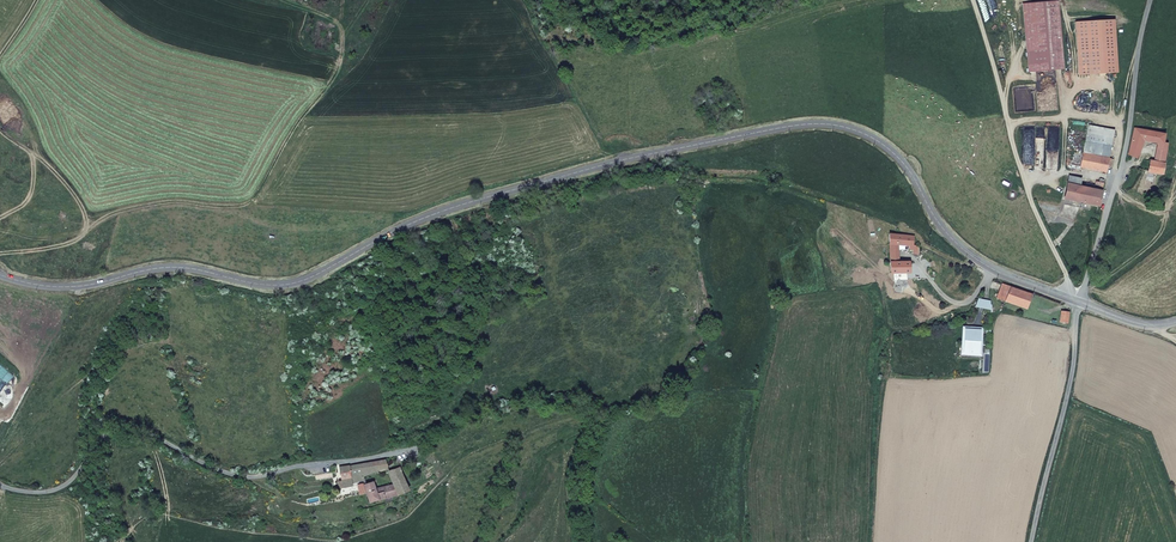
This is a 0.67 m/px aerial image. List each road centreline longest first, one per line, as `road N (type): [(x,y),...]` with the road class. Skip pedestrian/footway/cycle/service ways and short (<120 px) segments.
road 1 (secondary): [(1079,301),(982,264),(944,230),(904,162),(857,130),(827,124),(617,162),(446,209),(287,284),(170,267),(68,287),(0,274)]
road 2 (unclassified): [(409,453),(247,475),(129,425),(110,431),(78,474),(52,491),(0,483)]
road 3 (track): [(1068,297),(1015,154),(1003,67),(978,0)]
road 4 (unclassified): [(1154,0),(1120,176),(1079,301)]
road 5 (unclassified): [(1029,541),(1072,371),(1079,301)]

